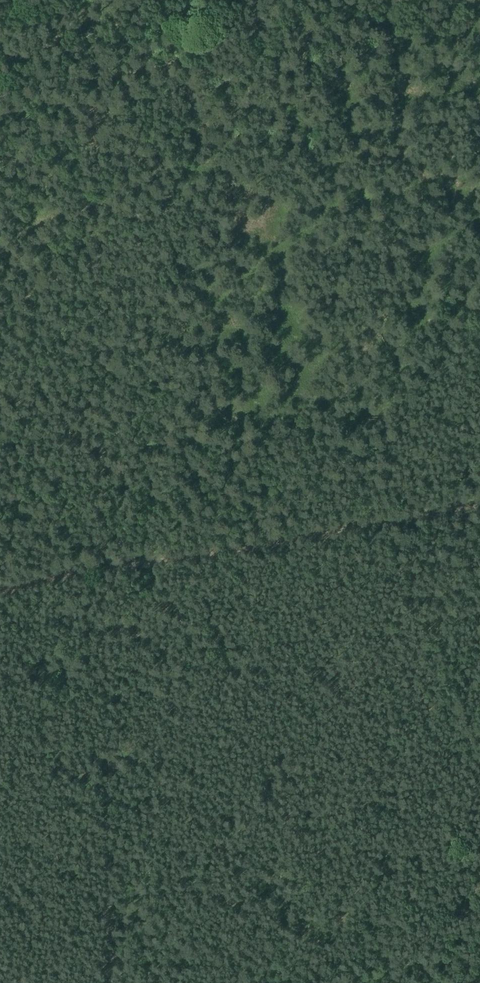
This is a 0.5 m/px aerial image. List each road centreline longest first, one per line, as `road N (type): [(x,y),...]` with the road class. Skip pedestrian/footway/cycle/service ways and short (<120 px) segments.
road 1 (track): [(0,584),(479,503)]

